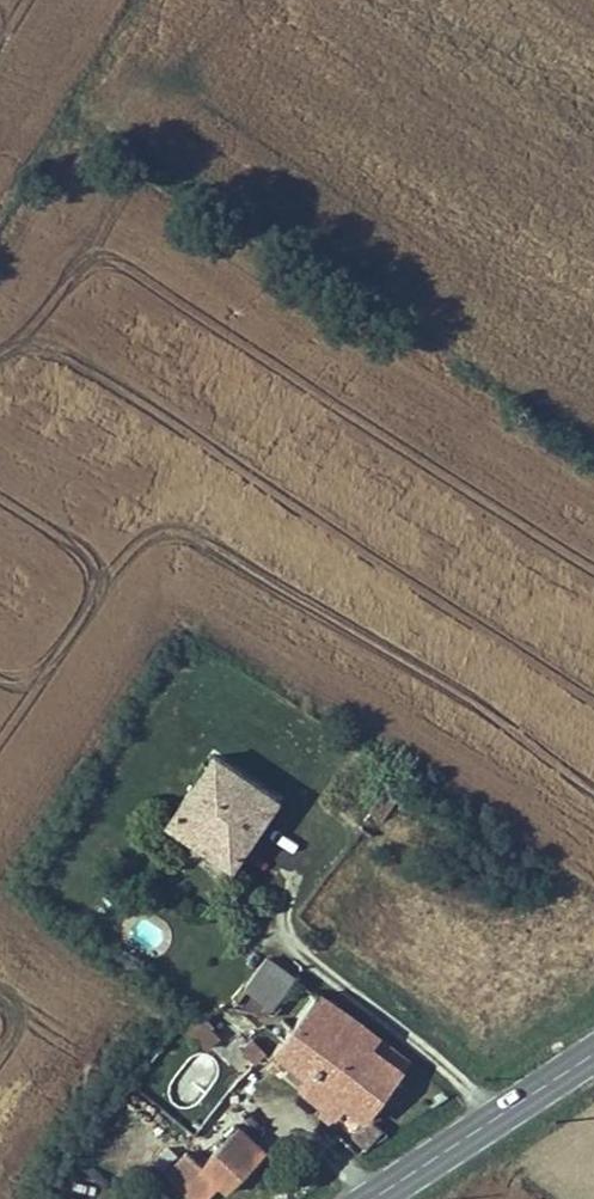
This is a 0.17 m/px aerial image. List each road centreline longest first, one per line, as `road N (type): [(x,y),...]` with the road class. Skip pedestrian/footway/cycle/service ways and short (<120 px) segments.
road 1 (primary): [(364,1198),(593,1046)]

